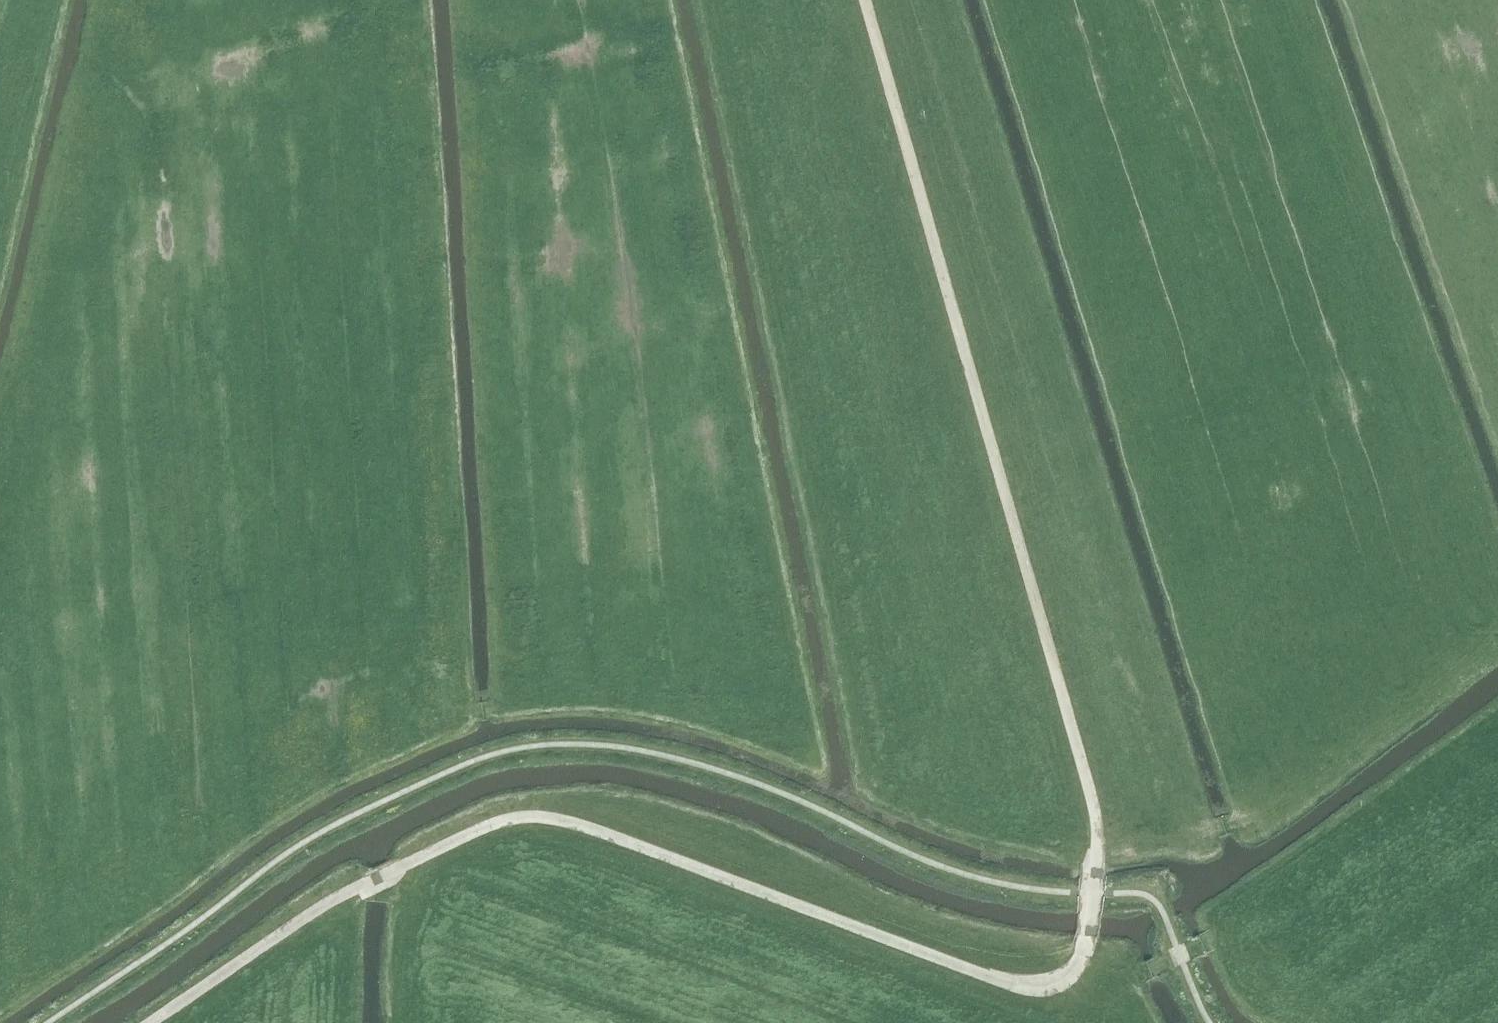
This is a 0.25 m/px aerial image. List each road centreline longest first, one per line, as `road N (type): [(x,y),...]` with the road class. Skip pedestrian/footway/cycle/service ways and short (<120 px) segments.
road 1 (track): [(148,1022),(325,904),(521,817),(593,829),(1005,982),(1050,986),(1079,964),(1094,893),(1094,805),(865,0)]

